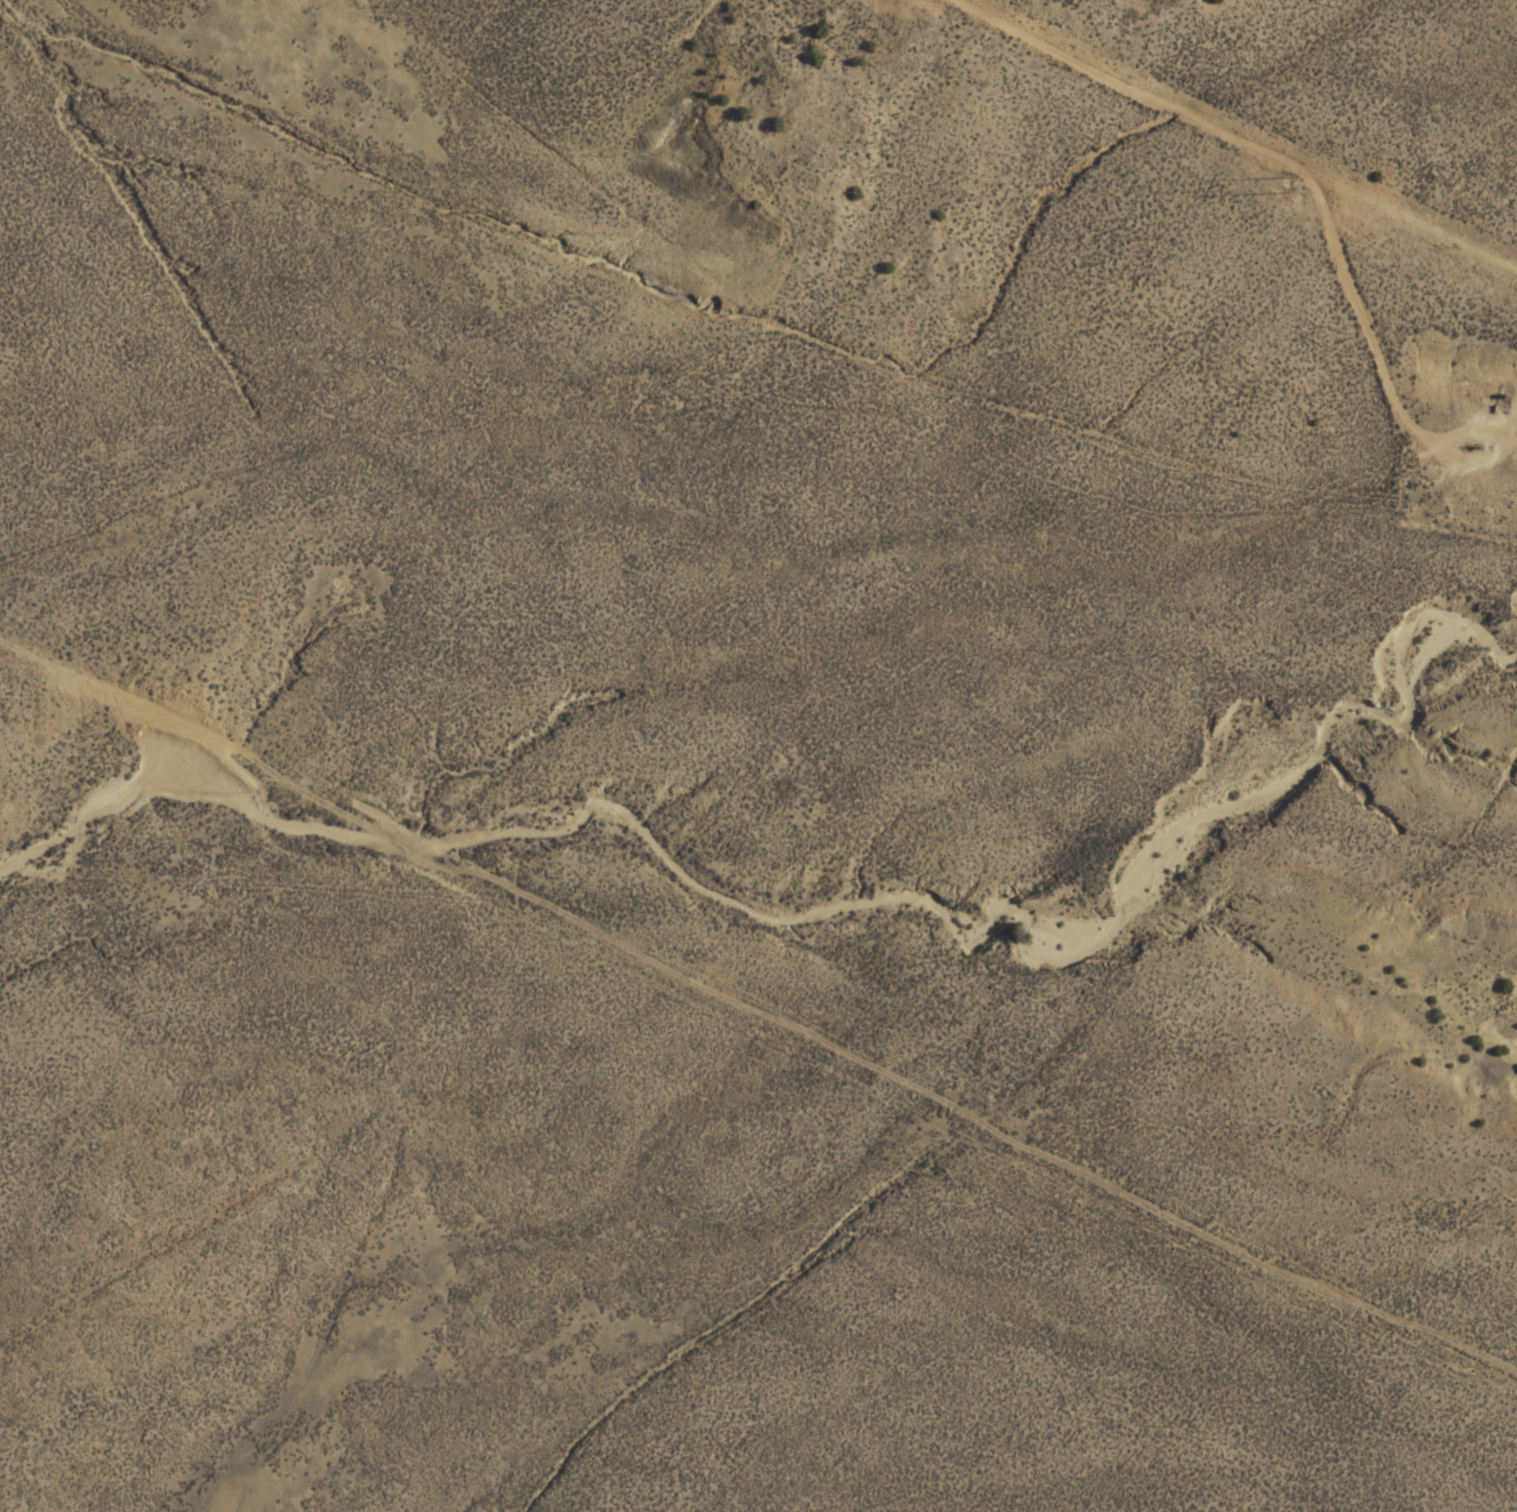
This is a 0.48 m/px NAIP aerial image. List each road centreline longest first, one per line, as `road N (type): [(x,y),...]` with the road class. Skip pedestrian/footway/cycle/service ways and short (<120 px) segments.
road 1 (track): [(1516,490),(1384,496),(983,422),(170,73),(79,0)]

